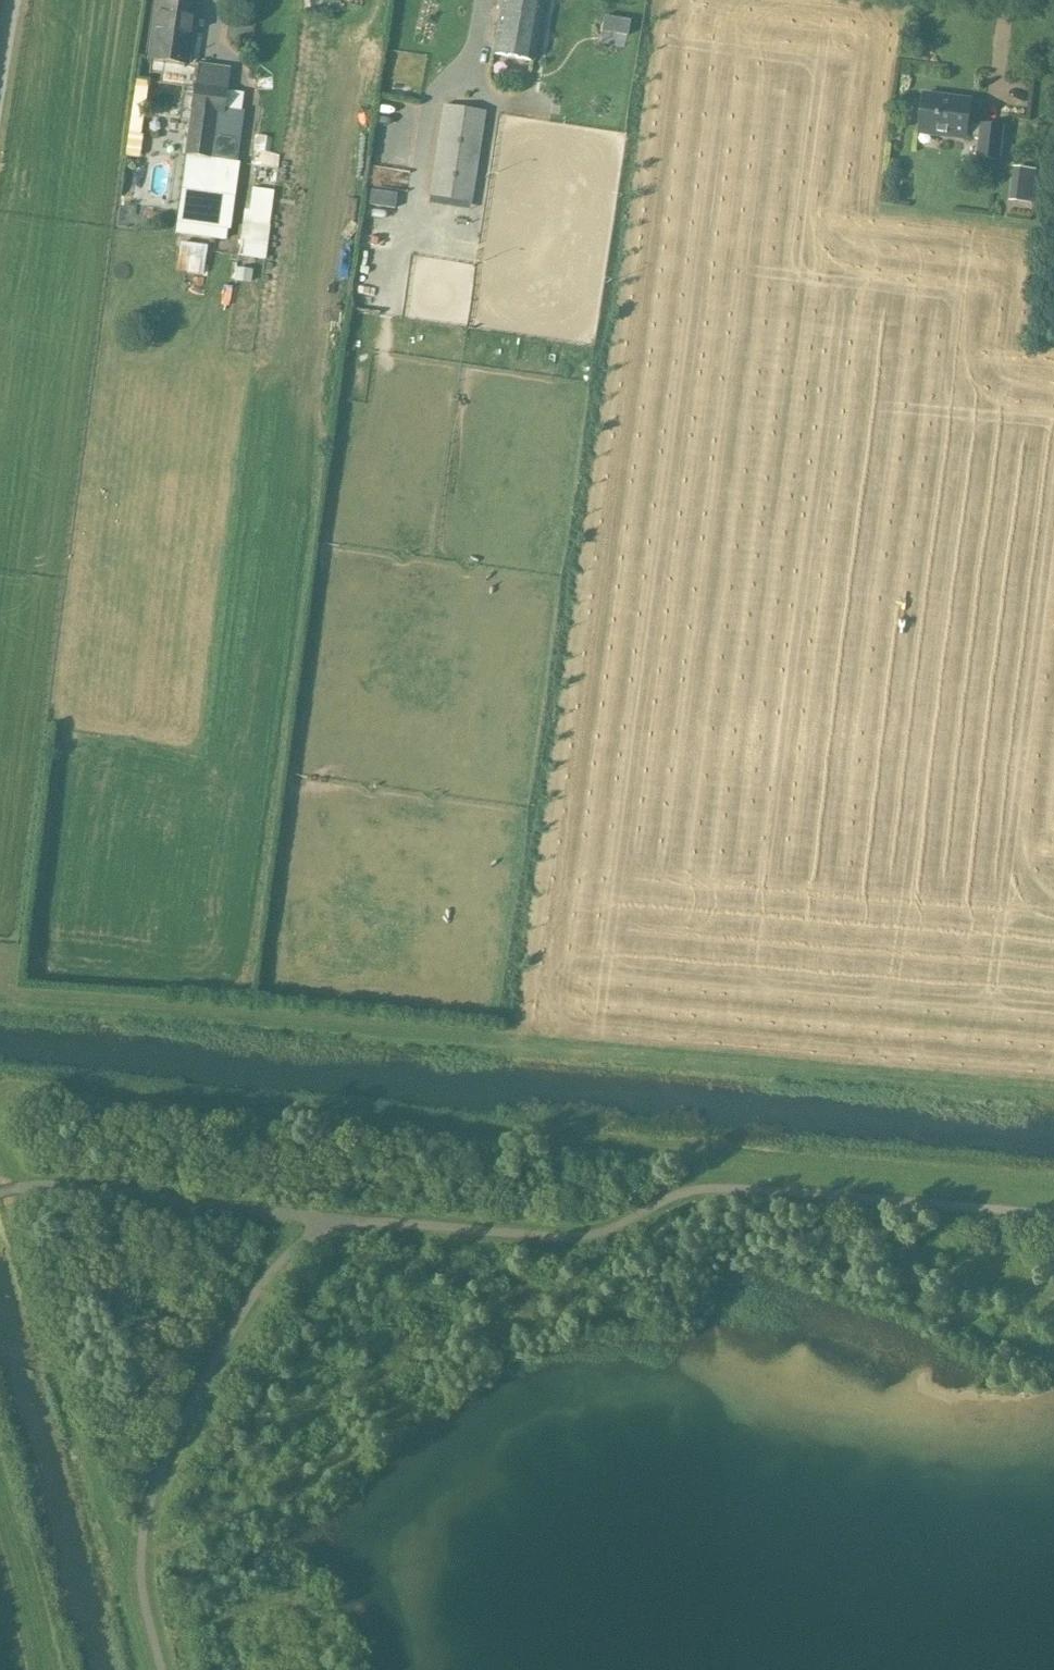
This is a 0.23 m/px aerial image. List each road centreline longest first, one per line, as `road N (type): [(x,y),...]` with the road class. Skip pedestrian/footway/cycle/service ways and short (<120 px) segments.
road 1 (track): [(34,1669),(0,1549)]

